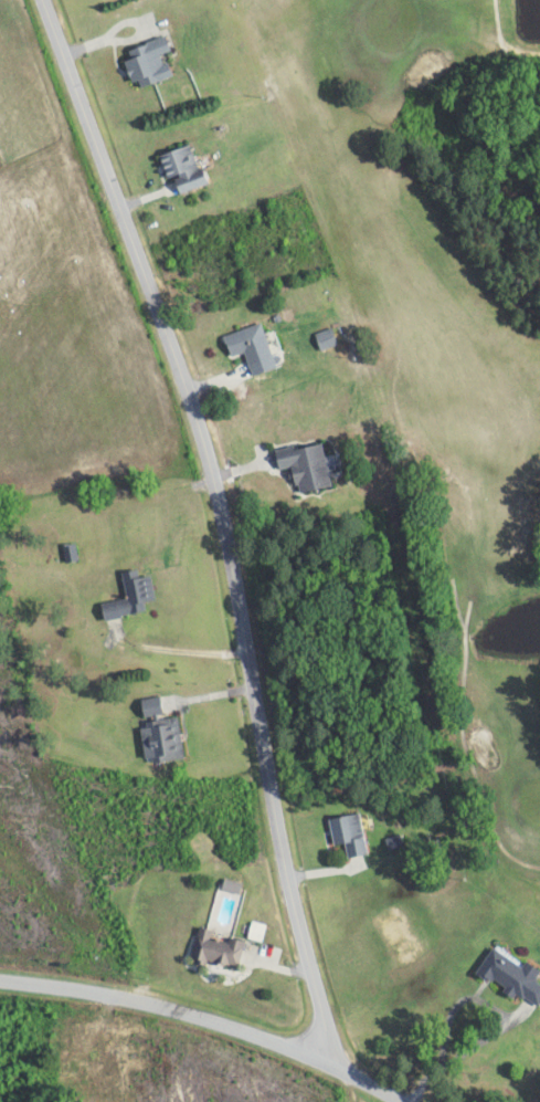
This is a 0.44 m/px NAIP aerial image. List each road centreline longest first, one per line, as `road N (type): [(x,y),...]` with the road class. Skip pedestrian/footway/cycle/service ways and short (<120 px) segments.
road 1 (residential): [(325,1061),(322,1011),(290,896),(261,653),(220,459),(149,249),(51,0)]
road 2 (residential): [(403,1101),(325,1061),(183,1012),(0,980)]

